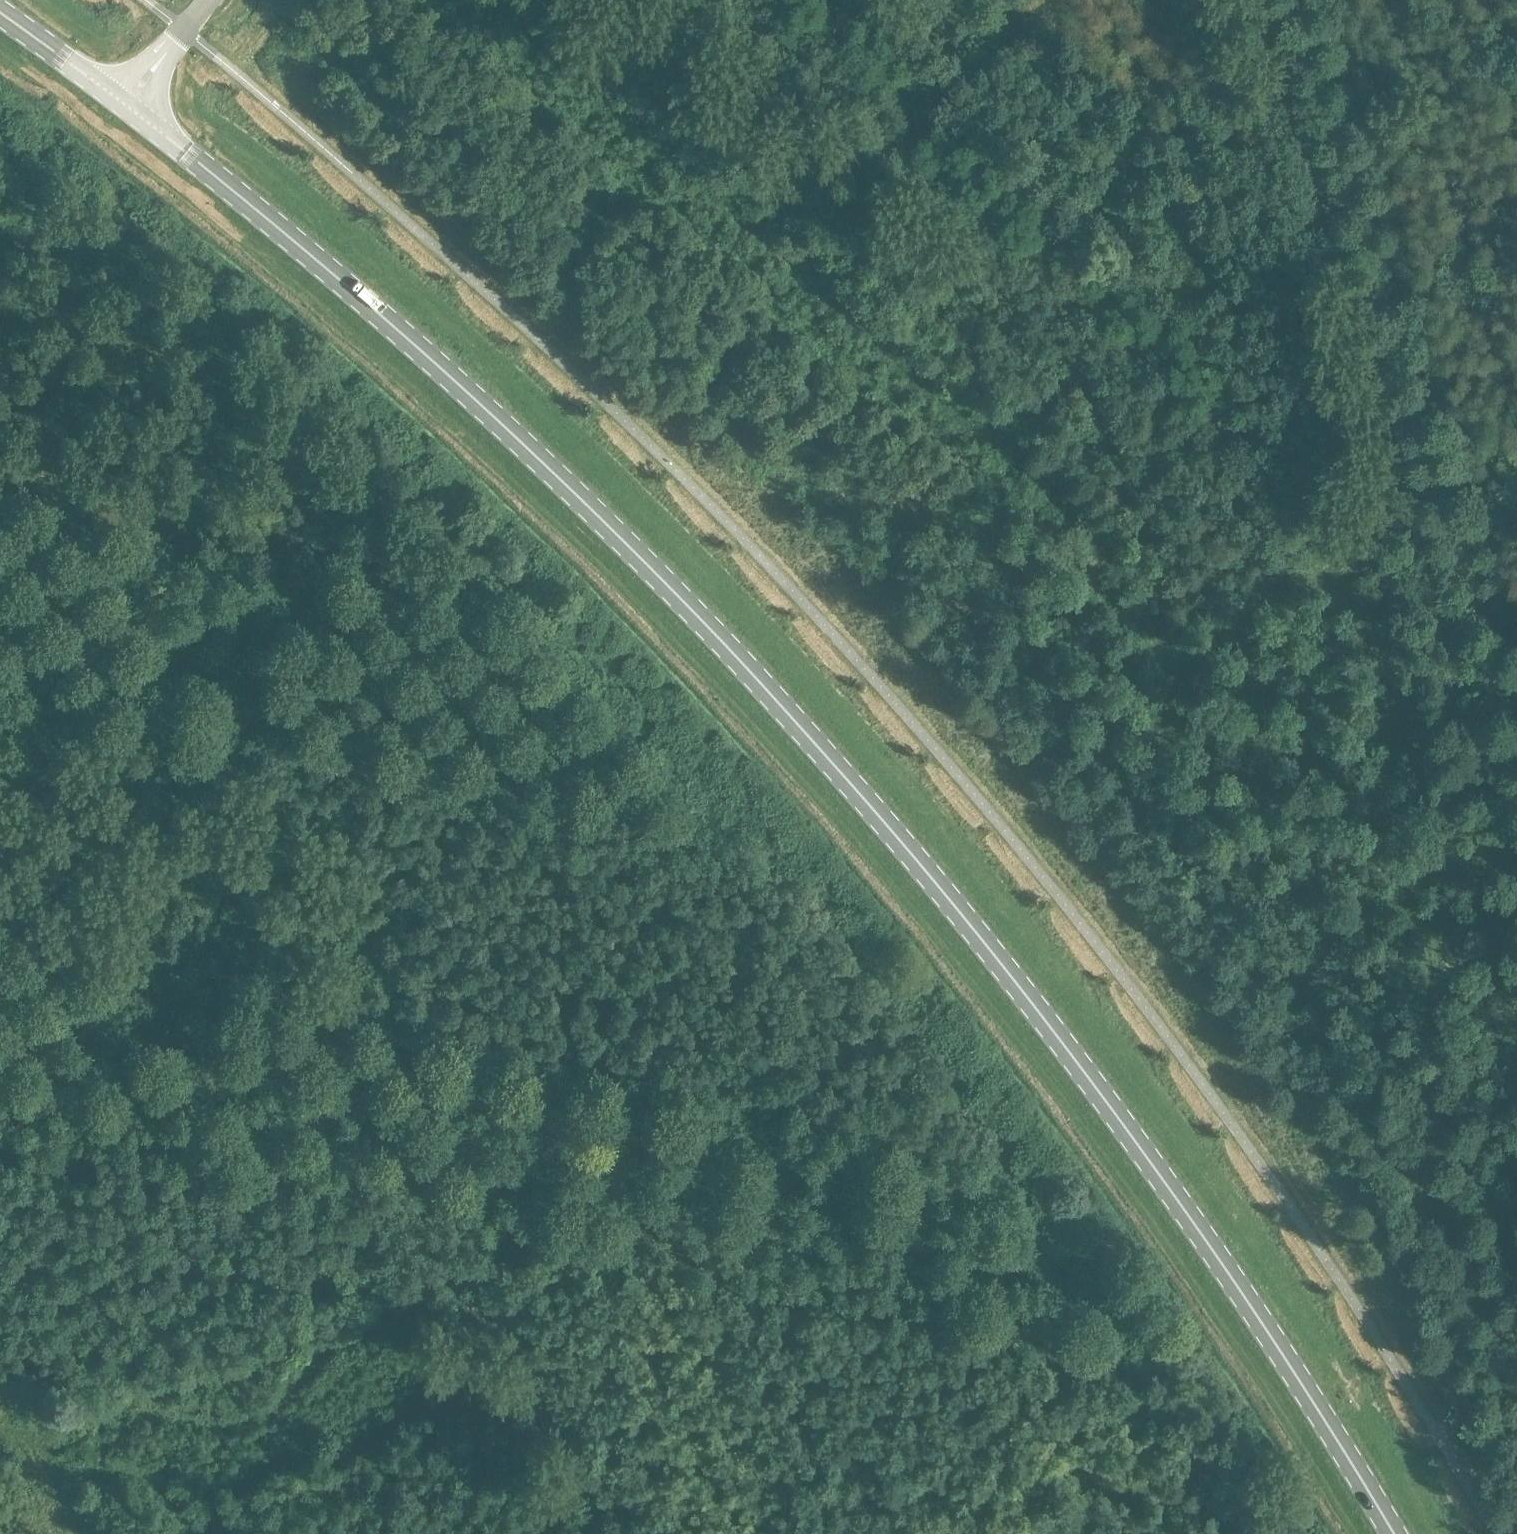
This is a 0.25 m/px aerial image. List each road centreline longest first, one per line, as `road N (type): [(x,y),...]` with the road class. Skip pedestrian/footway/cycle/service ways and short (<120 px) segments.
road 1 (secondary): [(124,106),(367,305),(608,531),(792,724),(1071,1059),(1220,1266),(1393,1533)]
road 2 (secondary): [(0,12),(124,106)]
road 3 (unclassified): [(124,106),(210,0)]

